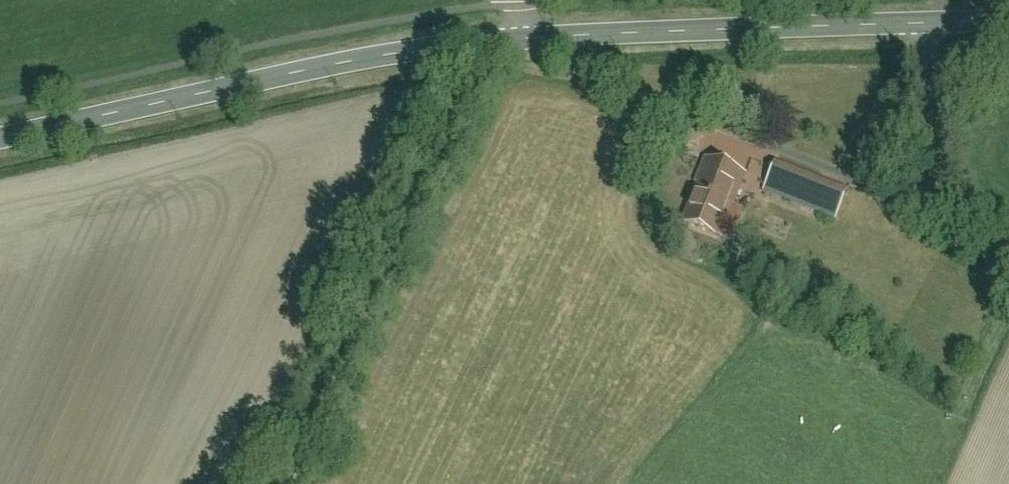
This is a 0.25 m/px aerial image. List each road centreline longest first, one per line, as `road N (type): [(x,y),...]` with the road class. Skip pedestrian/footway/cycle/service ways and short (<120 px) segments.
road 1 (tertiary): [(942,22),(562,37),(405,54),(0,144)]
road 2 (track): [(483,44),(479,76),(294,483)]
road 3 (residential): [(1008,236),(936,205),(928,191),(942,22)]

